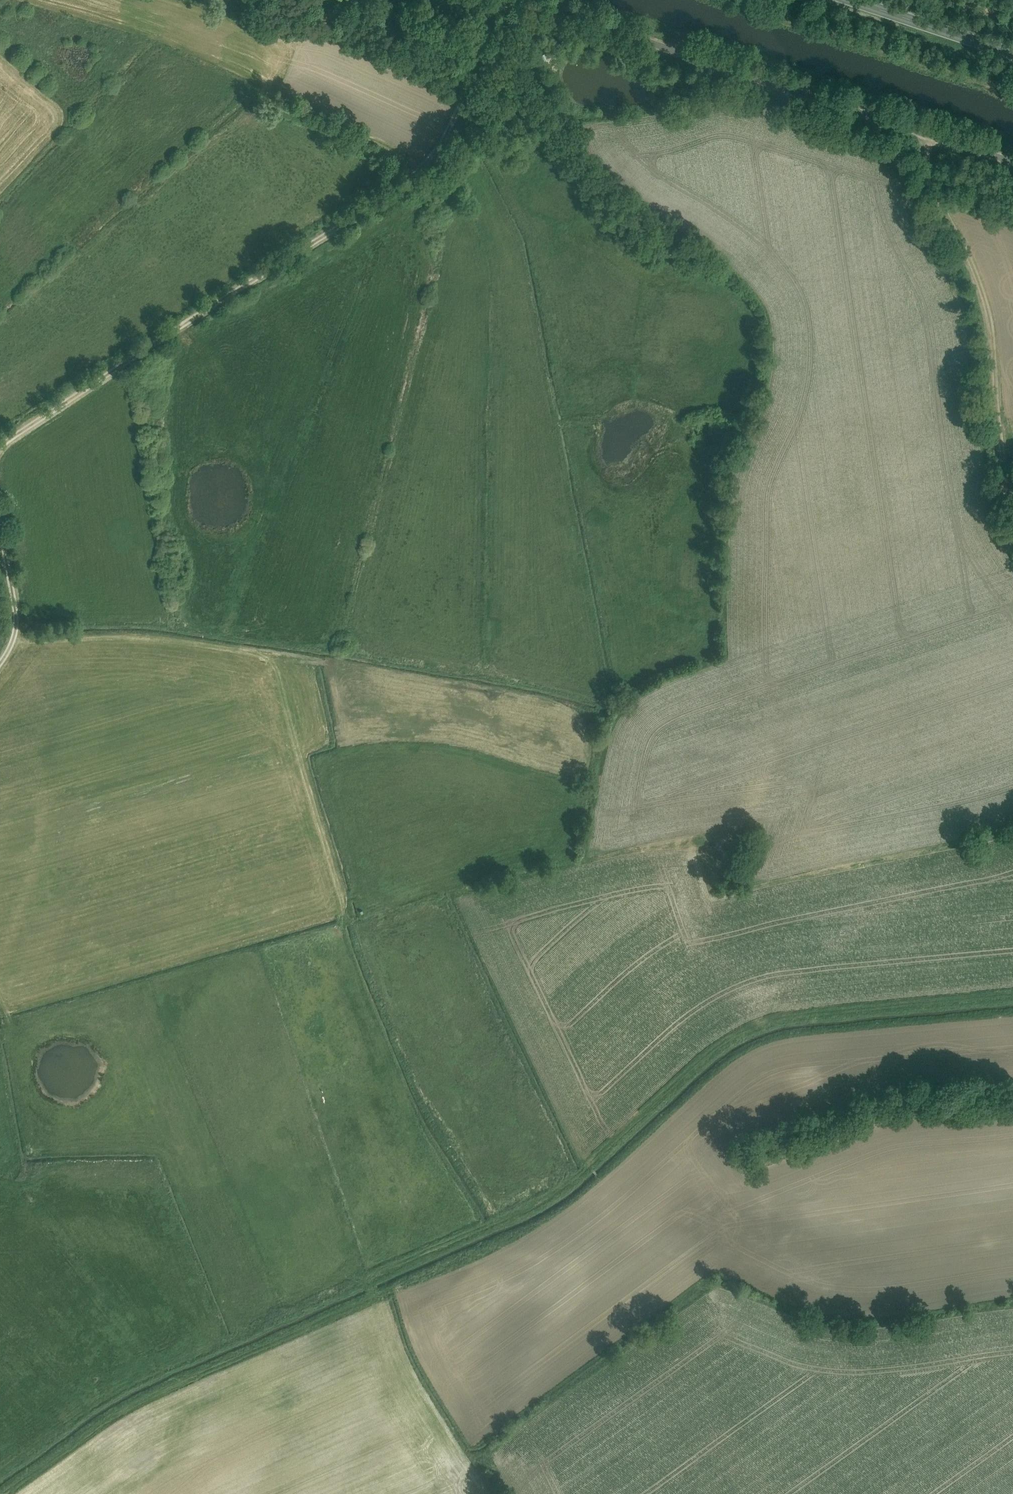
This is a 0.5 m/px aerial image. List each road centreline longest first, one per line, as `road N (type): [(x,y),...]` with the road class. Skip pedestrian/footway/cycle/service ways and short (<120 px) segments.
road 1 (track): [(0,451),(428,165),(504,0)]
road 2 (unclassified): [(1012,161),(520,0)]
road 3 (track): [(0,665),(17,638),(18,605),(0,502)]
road 4 (tertiary): [(1012,53),(852,0)]

